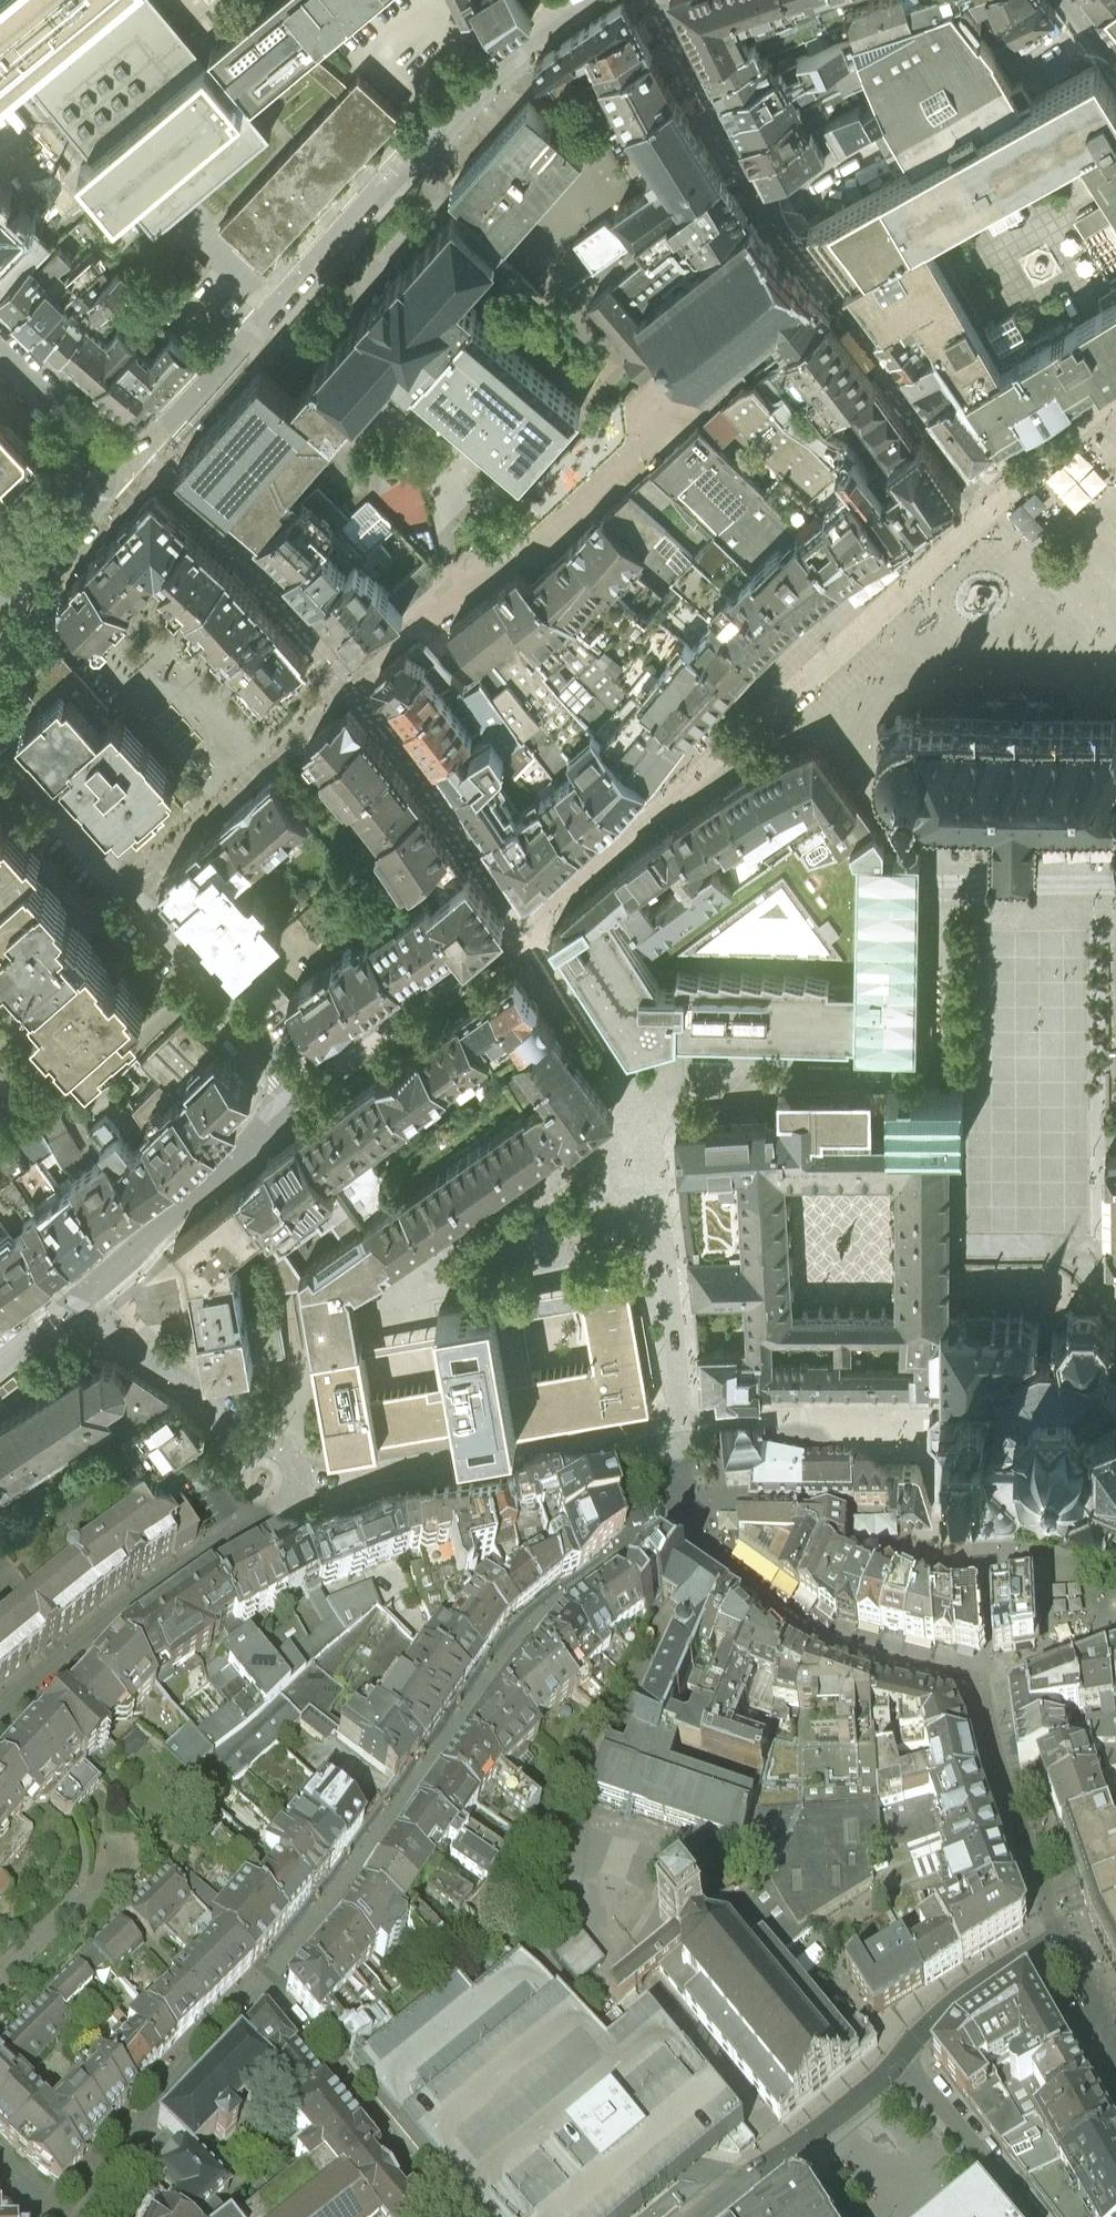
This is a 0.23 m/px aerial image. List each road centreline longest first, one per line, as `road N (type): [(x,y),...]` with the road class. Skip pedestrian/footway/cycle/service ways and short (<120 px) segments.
road 1 (residential): [(84,1295),(131,1346),(300,1457),(326,1491),(104,1625),(0,1722)]
road 2 (residential): [(118,478),(406,163),(517,61)]
road 3 (residential): [(0,754),(303,1089)]
road 4 (residential): [(1115,2043),(1063,1934),(979,1984),(903,2057)]
road 5 (residential): [(84,1295),(303,1089)]
road 6 (residential): [(77,2216),(143,2120),(263,1986)]
road 7 (residential): [(263,1986),(445,2216)]
road 8 (residential): [(903,2057),(694,2216)]
road 9 (residential): [(903,2057),(1033,2216)]
road 10 (residential): [(118,478),(0,610)]
road 11 (residential): [(118,478),(0,360)]

